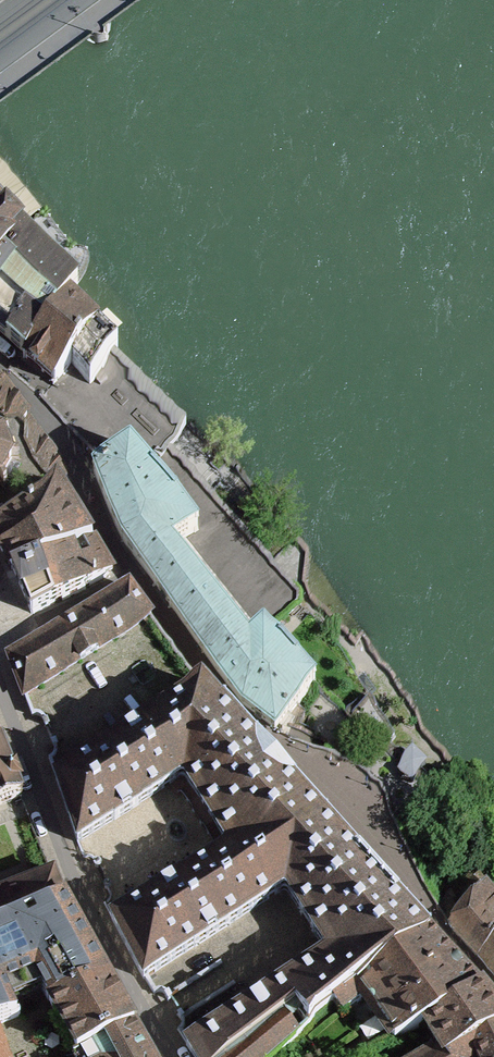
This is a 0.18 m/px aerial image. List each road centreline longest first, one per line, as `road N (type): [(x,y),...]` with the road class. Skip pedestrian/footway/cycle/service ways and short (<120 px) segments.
road 1 (residential): [(172,1056),(69,873),(0,693)]
road 2 (residential): [(269,744),(493,995)]

